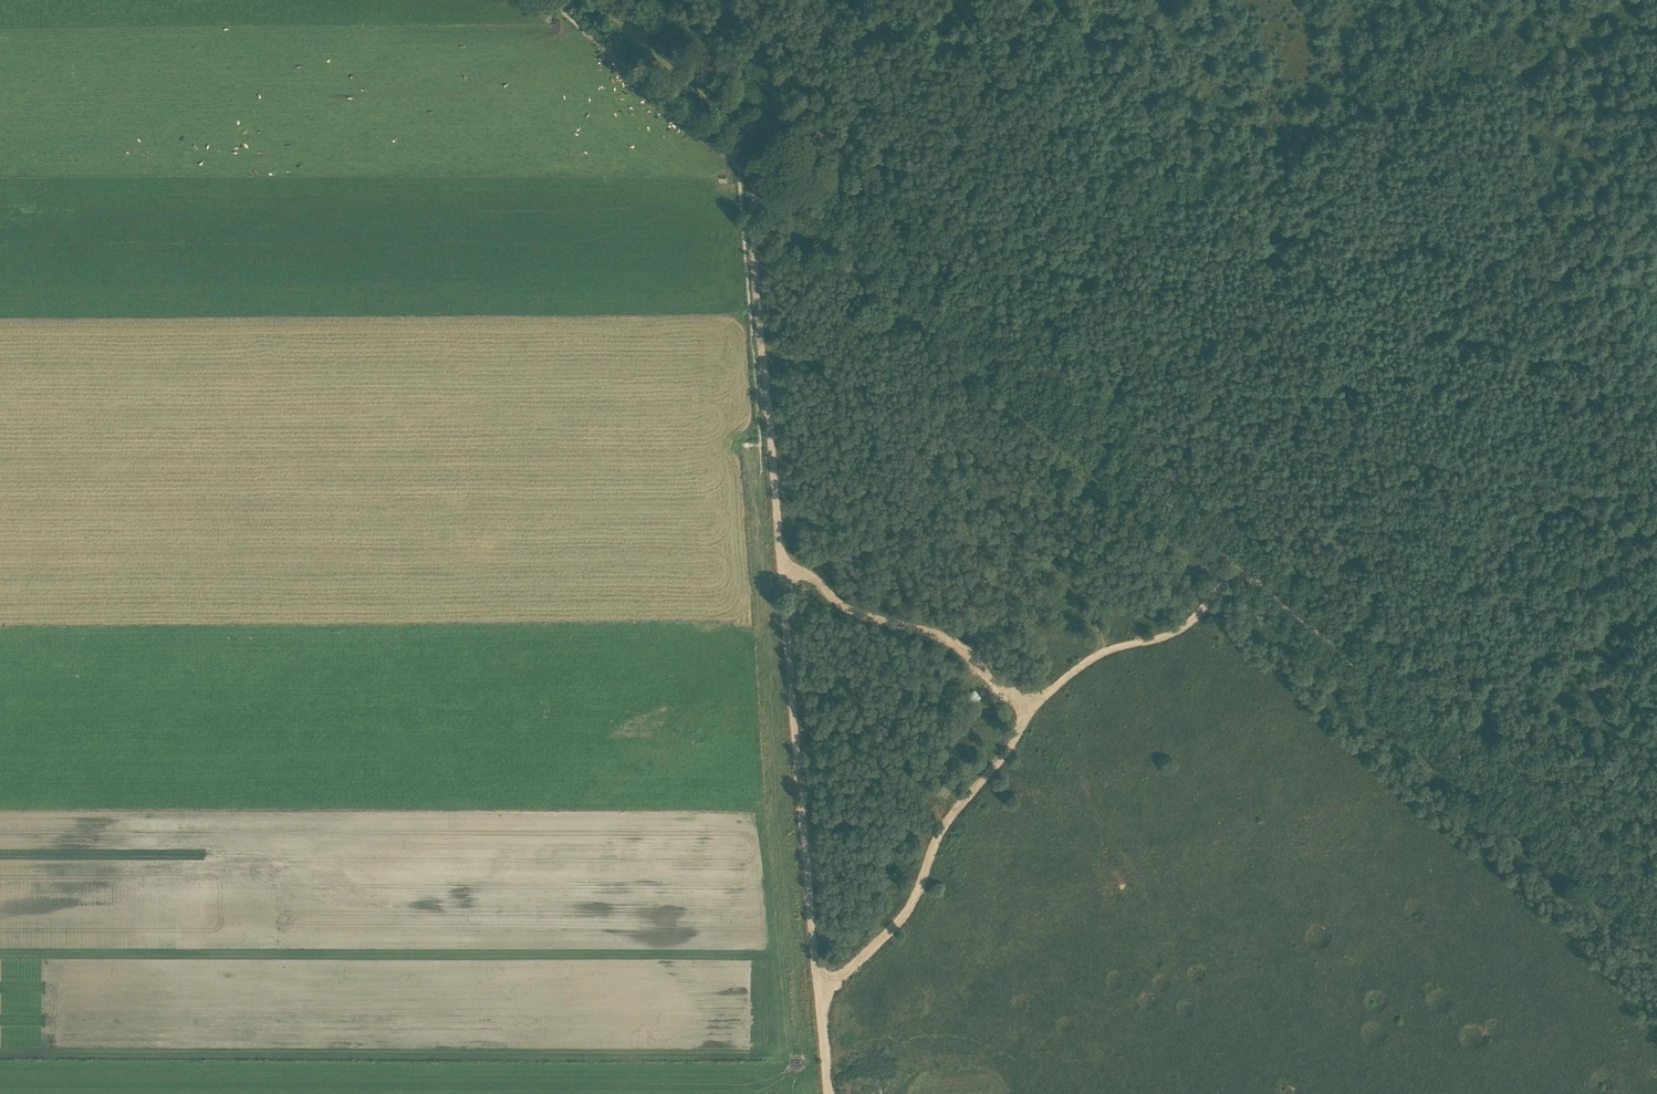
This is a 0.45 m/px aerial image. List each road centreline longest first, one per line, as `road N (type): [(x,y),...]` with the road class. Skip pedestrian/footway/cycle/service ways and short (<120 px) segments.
road 1 (track): [(595,0),(1656,926)]
road 2 (track): [(830,1093),(751,225),(770,152)]
road 3 (track): [(821,989),(908,909),(942,831),(1034,707),(1085,662),(1174,635),(1242,567)]
road 4 (track): [(756,472),(761,441),(738,170),(573,20),(532,0)]
road 5 (track): [(1034,707),(933,637),(873,616),(783,566)]

